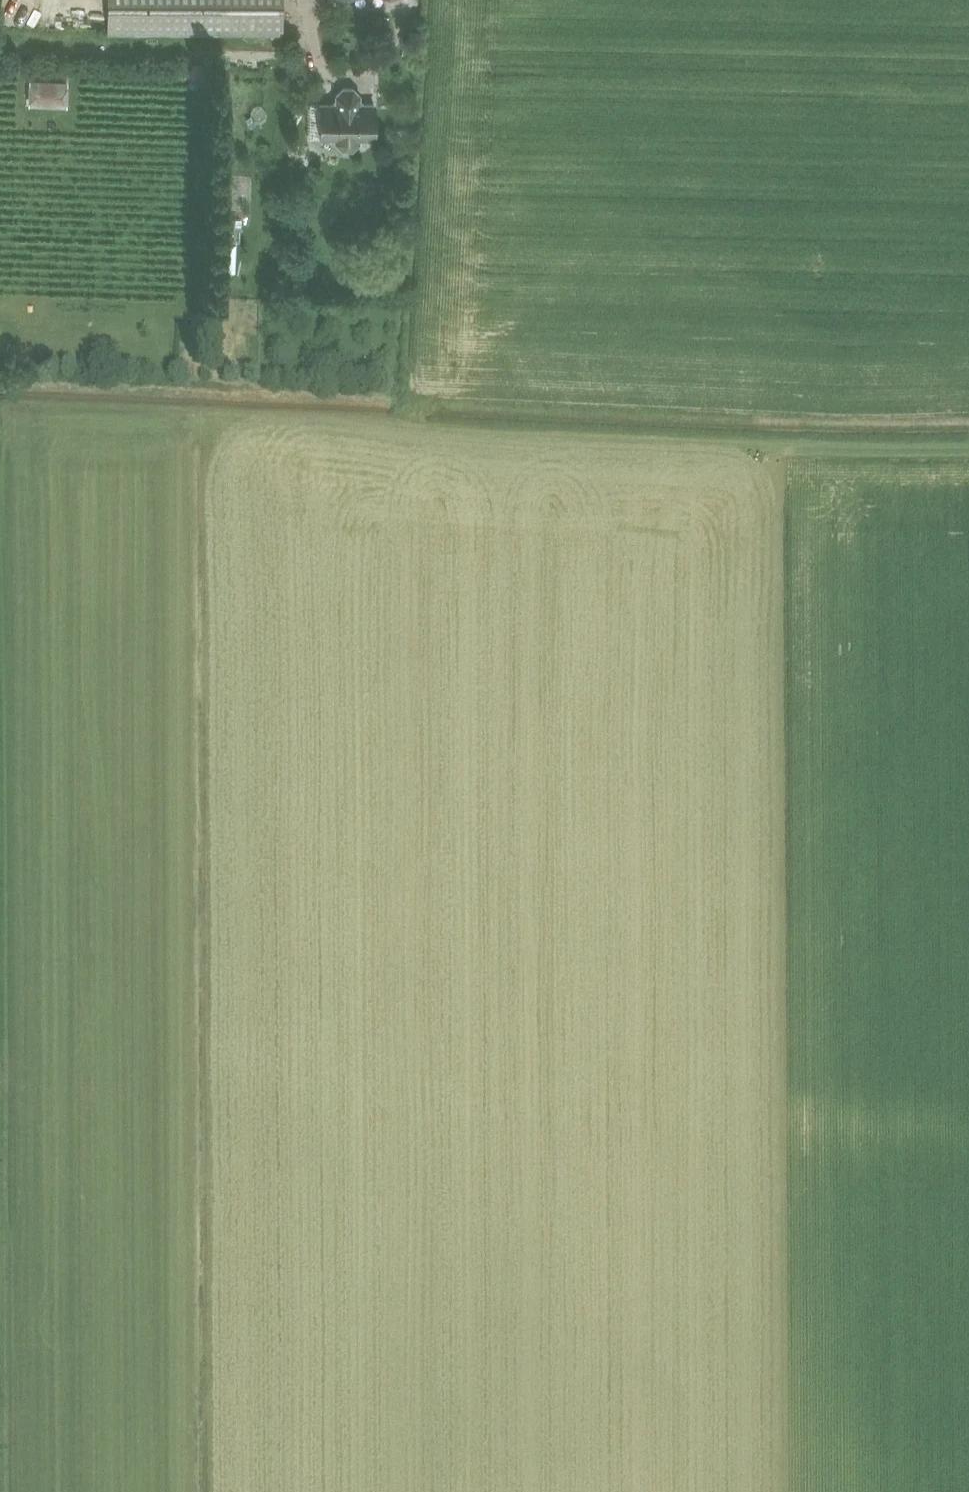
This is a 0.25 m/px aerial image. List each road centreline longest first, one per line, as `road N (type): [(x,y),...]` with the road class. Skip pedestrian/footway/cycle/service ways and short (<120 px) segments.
road 1 (track): [(185,422),(746,447),(968,444)]

